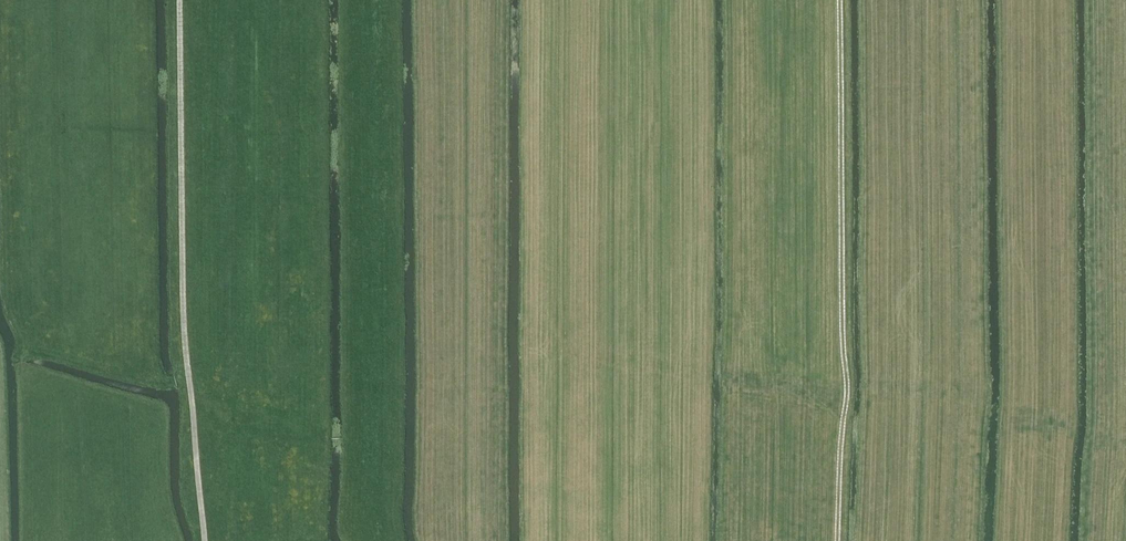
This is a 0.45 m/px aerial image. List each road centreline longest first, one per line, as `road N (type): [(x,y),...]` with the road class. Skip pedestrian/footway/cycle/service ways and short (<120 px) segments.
road 1 (track): [(204,540),(185,355),(181,0)]
road 2 (track): [(837,540),(847,388),(839,0)]

